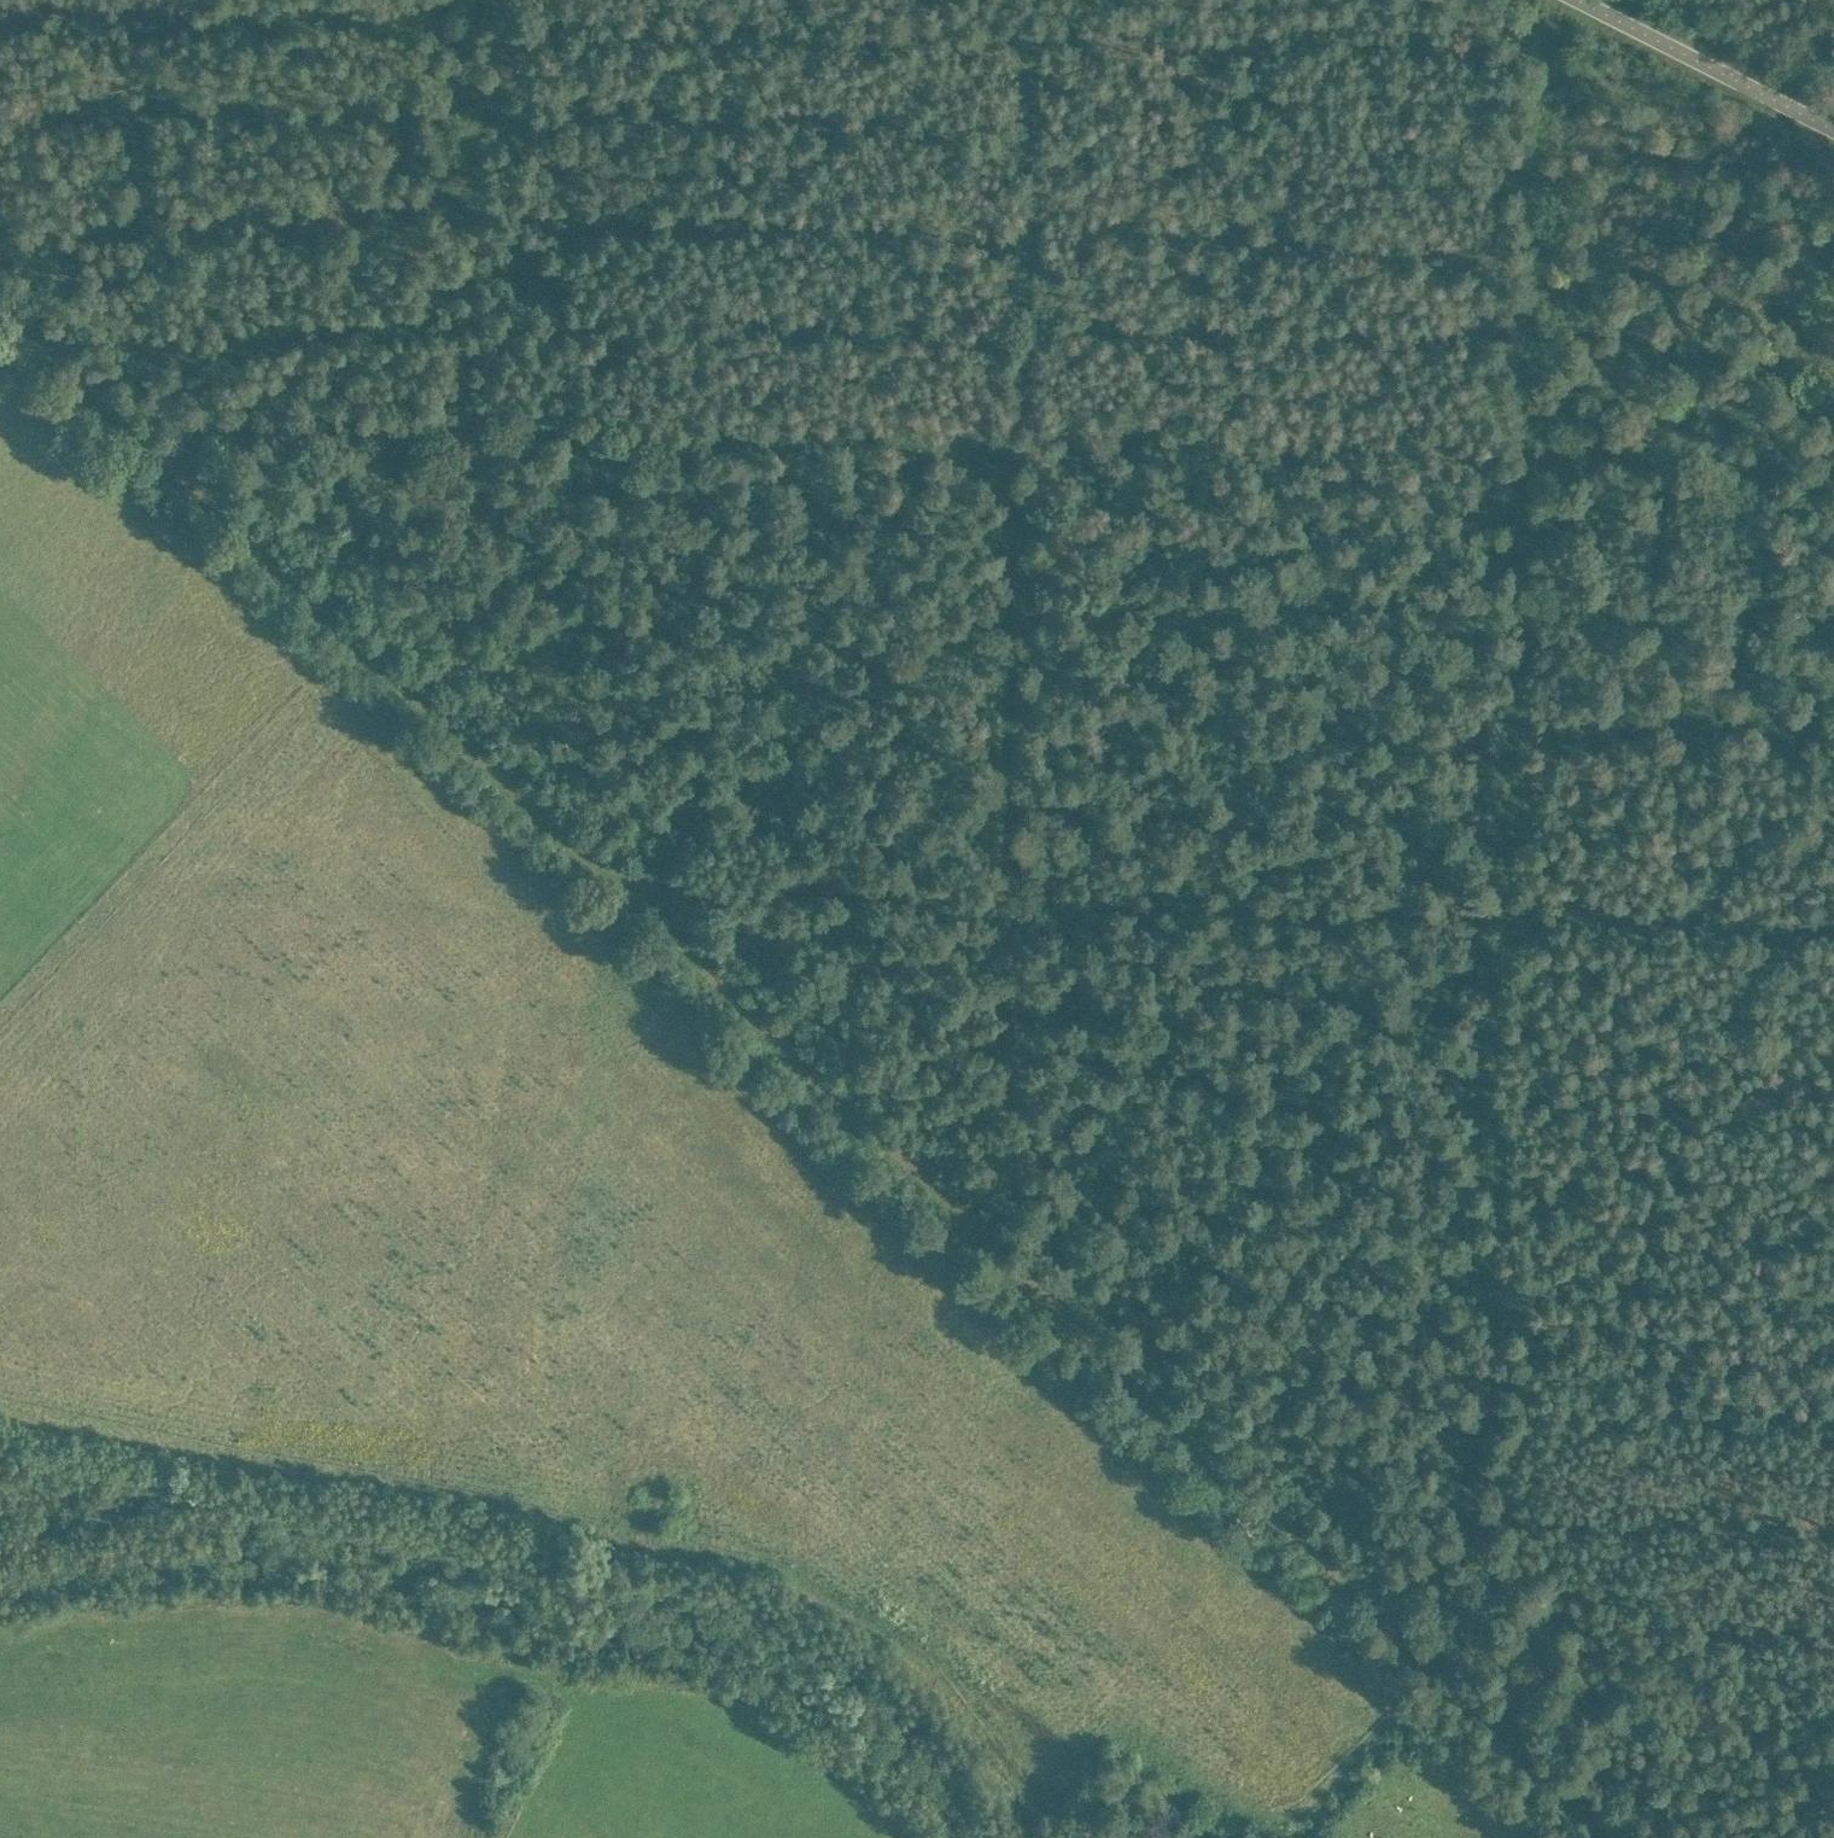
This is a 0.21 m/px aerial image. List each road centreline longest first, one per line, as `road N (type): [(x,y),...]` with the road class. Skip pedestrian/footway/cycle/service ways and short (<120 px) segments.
road 1 (track): [(0,285),(165,431),(1639,1837)]
road 2 (track): [(638,884),(1833,921)]
road 3 (track): [(1454,1662),(1492,1619),(1499,1588),(1518,910)]

